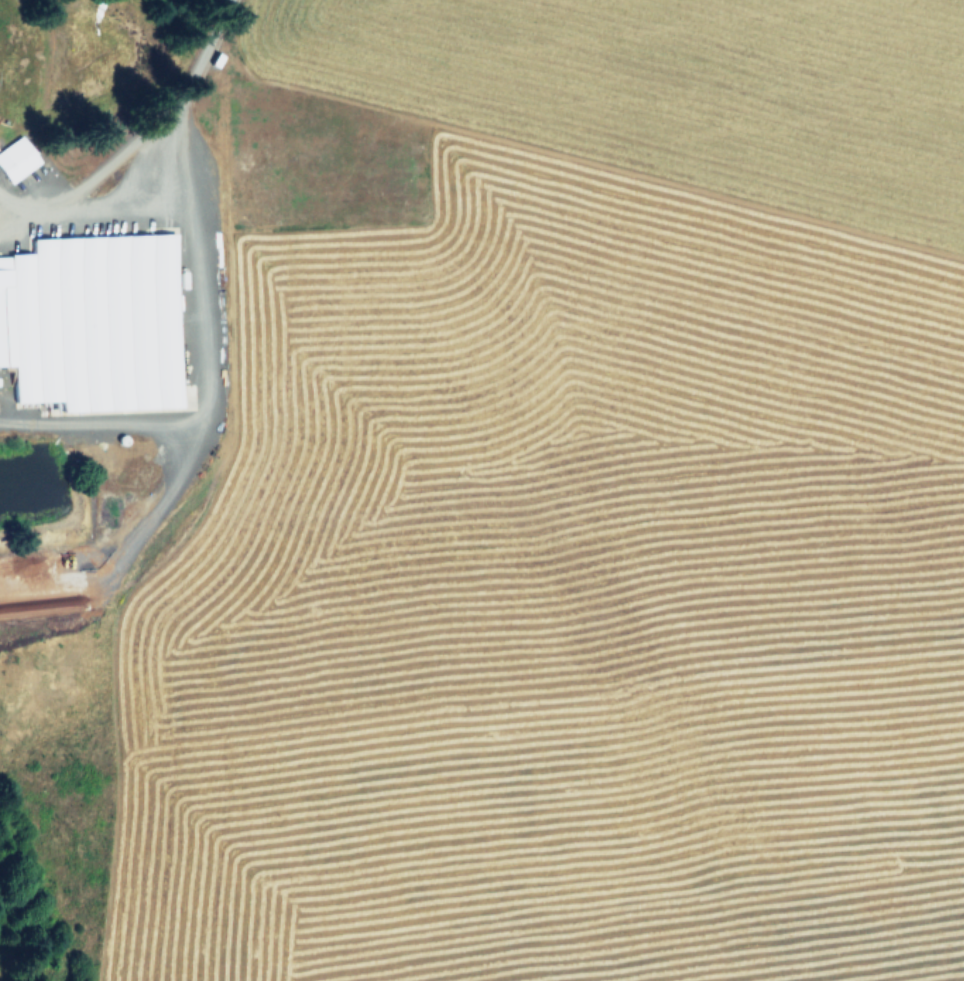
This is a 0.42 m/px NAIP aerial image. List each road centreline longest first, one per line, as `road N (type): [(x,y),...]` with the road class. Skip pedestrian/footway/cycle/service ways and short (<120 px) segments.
road 1 (residential): [(235,0),(180,96),(136,146),(43,225),(0,240)]

